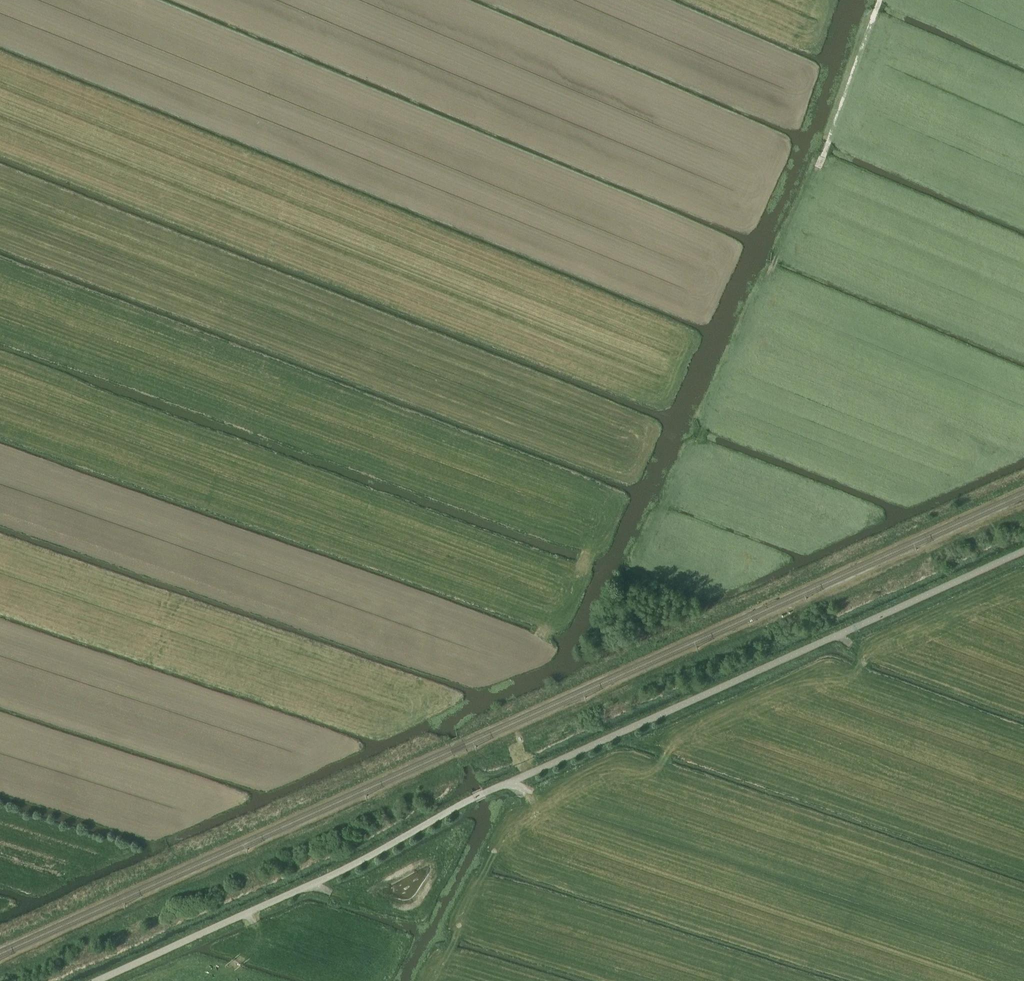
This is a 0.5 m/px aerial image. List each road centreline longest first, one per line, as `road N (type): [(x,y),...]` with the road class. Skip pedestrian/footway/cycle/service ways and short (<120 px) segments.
road 1 (unclassified): [(95,980),(1023,549)]
road 2 (track): [(880,0),(819,166)]

